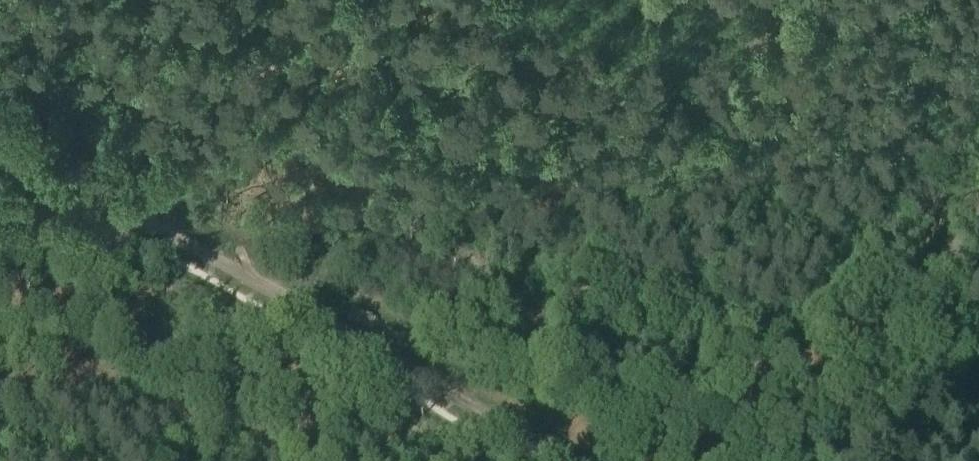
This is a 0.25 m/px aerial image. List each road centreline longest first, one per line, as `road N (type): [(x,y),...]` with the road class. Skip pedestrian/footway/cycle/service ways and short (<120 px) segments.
road 1 (track): [(0,142),(283,295),(552,460)]
road 2 (track): [(978,227),(798,460)]

